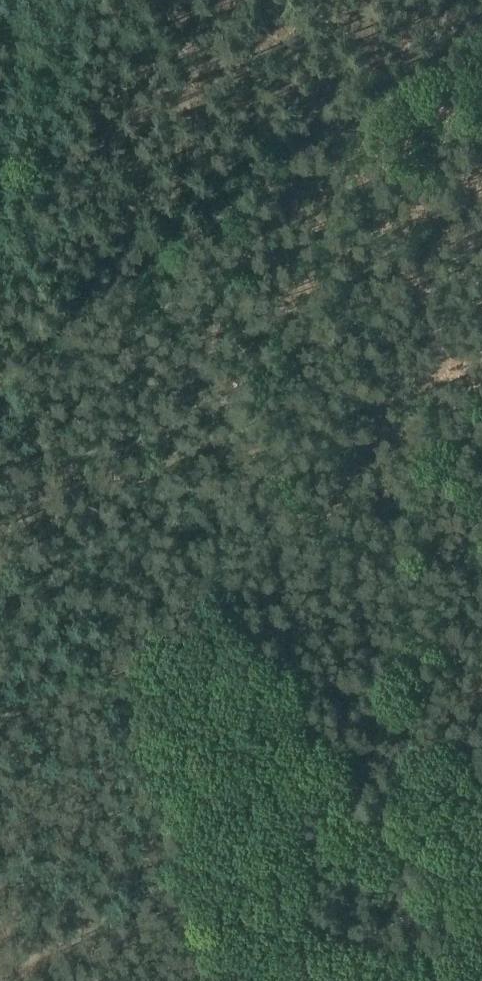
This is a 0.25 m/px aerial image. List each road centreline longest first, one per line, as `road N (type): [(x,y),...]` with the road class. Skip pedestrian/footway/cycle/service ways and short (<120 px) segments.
road 1 (track): [(481,16),(0,355)]
road 2 (track): [(0,972),(189,854),(481,645)]
road 3 (track): [(481,431),(329,122)]

